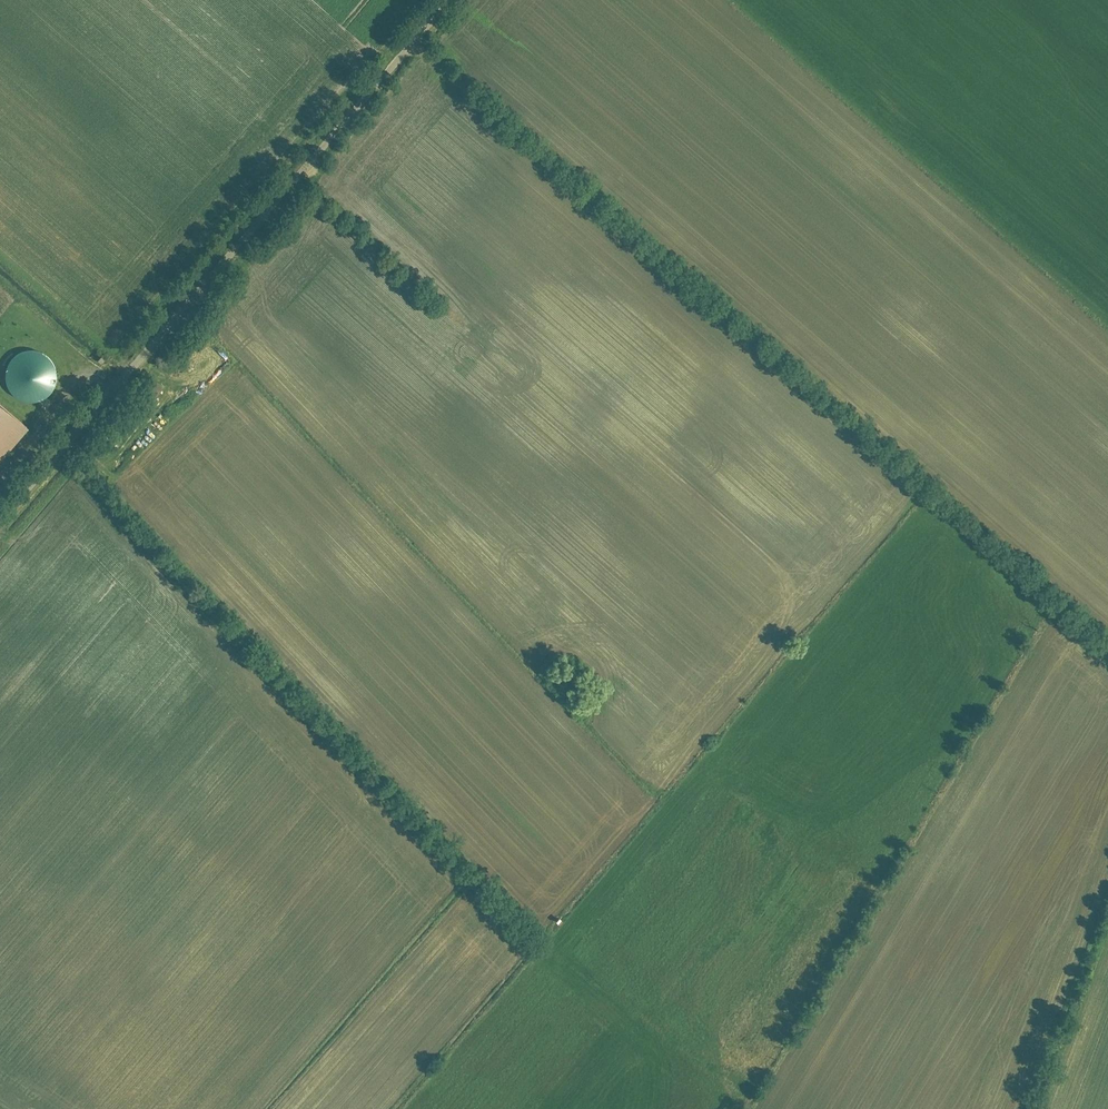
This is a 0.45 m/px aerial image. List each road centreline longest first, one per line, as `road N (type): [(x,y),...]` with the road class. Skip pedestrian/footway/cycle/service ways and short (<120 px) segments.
road 1 (residential): [(0,519),(451,0)]

